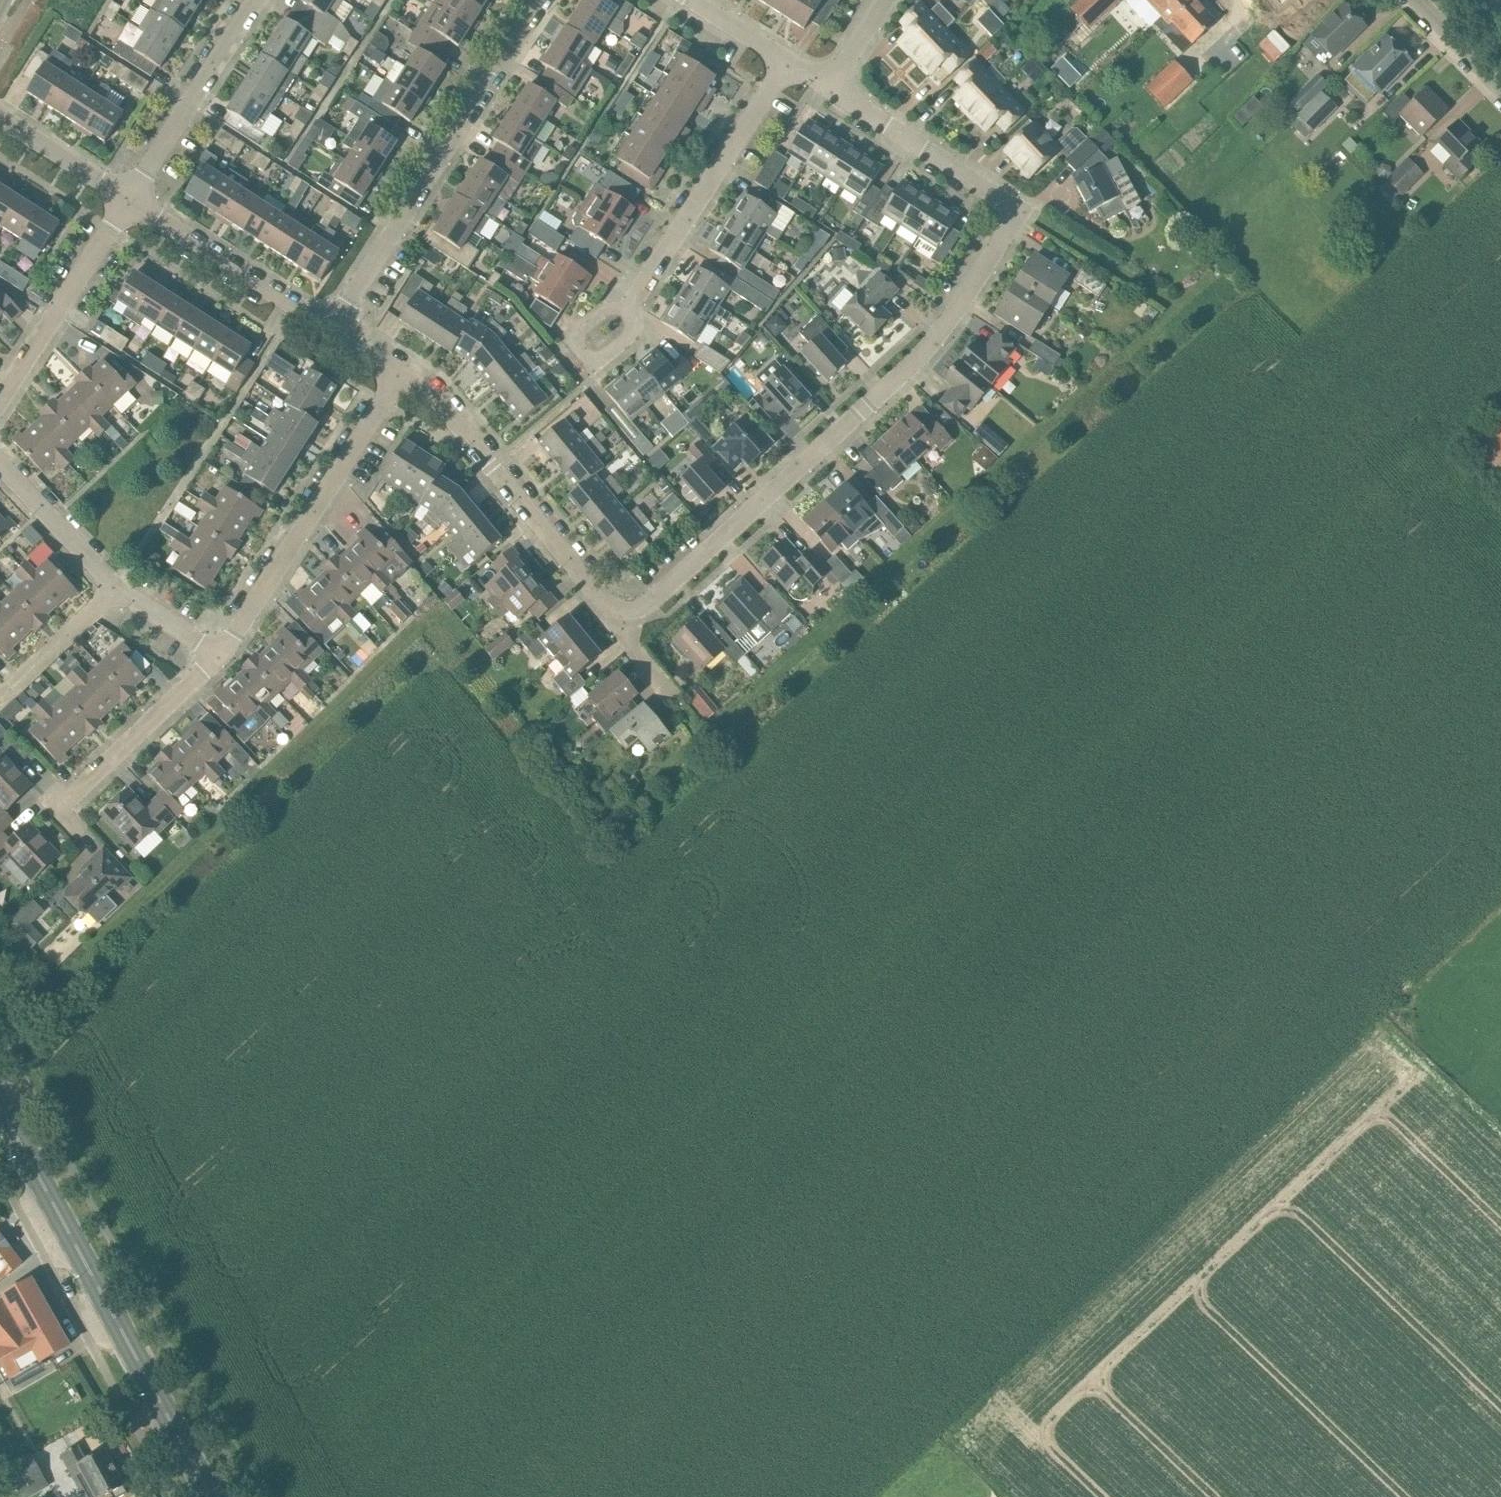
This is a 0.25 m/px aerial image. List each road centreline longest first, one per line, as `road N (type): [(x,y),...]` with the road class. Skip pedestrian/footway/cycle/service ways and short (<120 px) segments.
road 1 (residential): [(620,609),(648,604),(915,367),(997,249),(1004,218),(986,190),(830,89)]
road 2 (secondary): [(209,1496),(0,1111)]
road 3 (residential): [(331,329),(546,0)]
road 4 (residential): [(592,345),(653,268),(784,62)]
road 5 (residential): [(400,376),(217,653)]
road 6 (residential): [(400,376),(441,404),(590,596),(620,609)]
road 7 (residential): [(85,841),(58,807),(217,653)]
road 8 (residential): [(130,203),(256,0)]
road 9 (residential): [(130,203),(331,329)]
road 10 (residential): [(0,400),(130,203)]
road 11 (residential): [(119,591),(0,462)]
road 12 (residential): [(0,696),(119,591)]
road 13 (residential): [(0,119),(130,203)]

